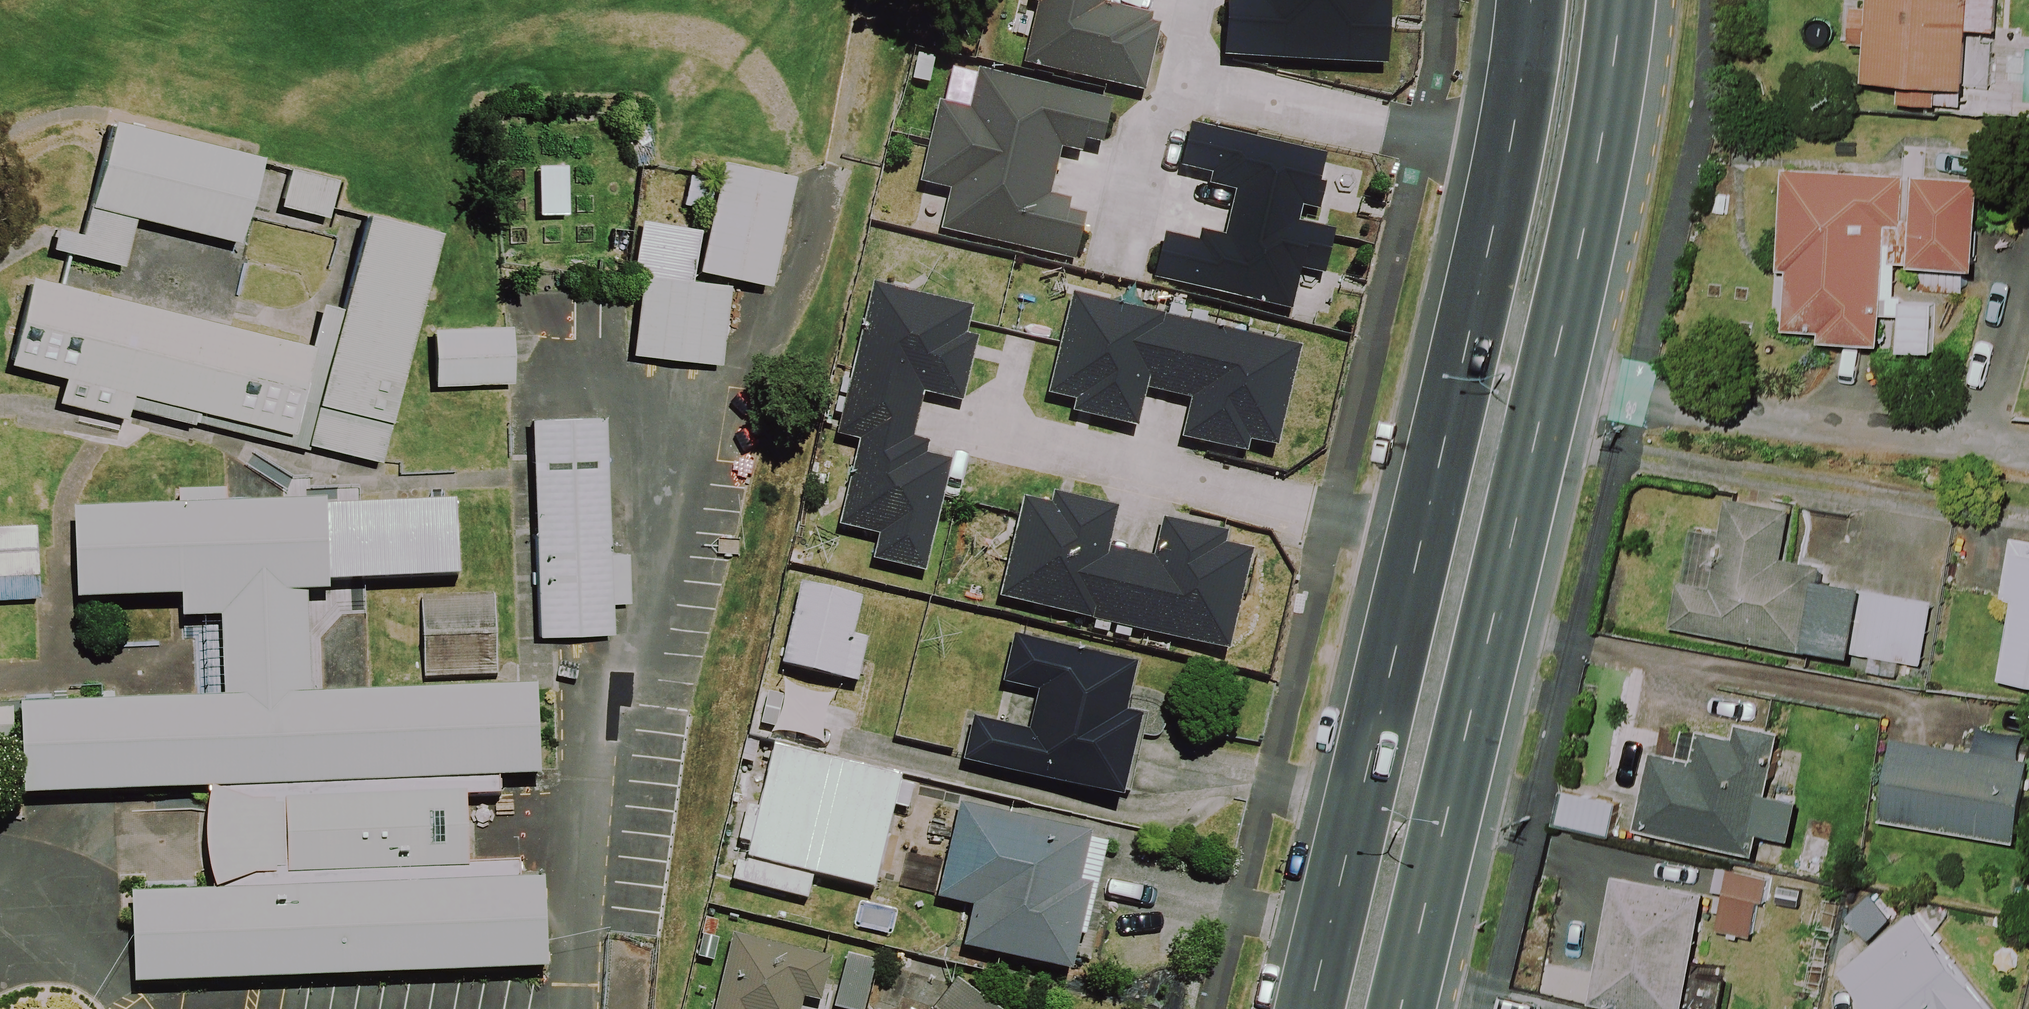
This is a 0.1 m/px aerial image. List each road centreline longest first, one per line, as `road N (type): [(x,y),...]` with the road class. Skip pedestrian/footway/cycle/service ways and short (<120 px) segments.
road 1 (trunk): [(1297,1008),(1372,696),(1472,346),(1513,138),(1529,0)]
road 2 (trunk): [(1552,373),(1401,1008)]
road 3 (residential): [(1552,373),(1589,387),(2028,465)]
road 4 (trunk): [(1620,0),(1604,141),(1552,373)]

